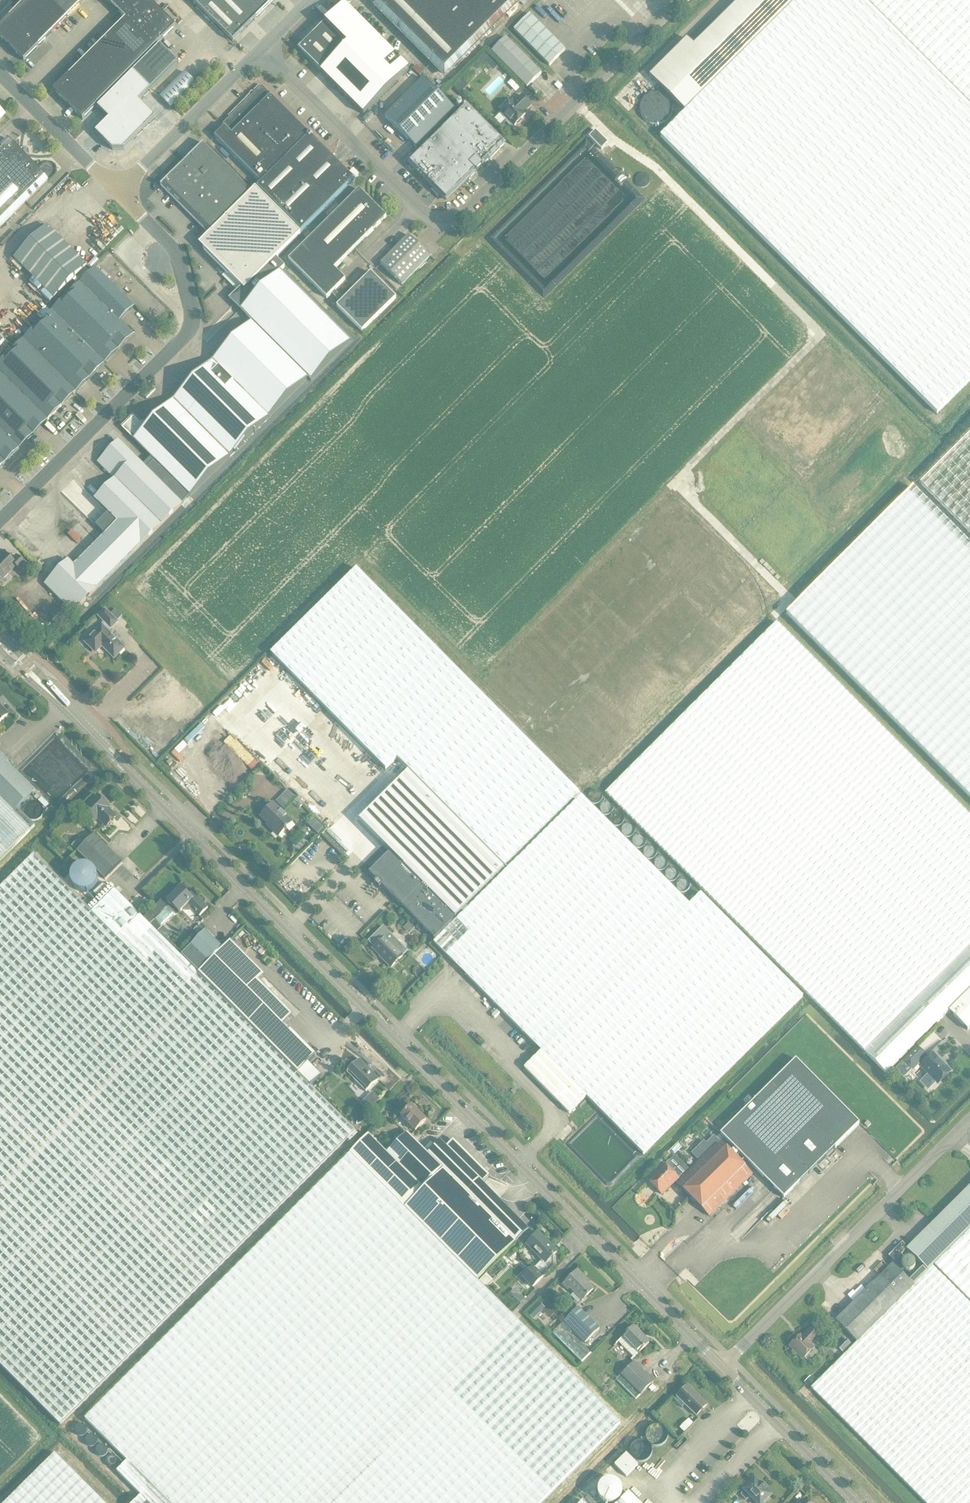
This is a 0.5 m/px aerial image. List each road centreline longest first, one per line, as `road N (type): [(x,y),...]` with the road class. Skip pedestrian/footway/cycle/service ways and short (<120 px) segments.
road 1 (tertiary): [(721,1366),(53,694)]
road 2 (unclassified): [(255,59),(444,236),(460,229),(679,0)]
road 3 (unclassified): [(0,524),(196,324),(179,254),(117,192)]
road 4 (unclassified): [(721,1366),(969,1119)]
road 5 (tertiary): [(857,1502),(721,1366)]
road 6 (unclassified): [(117,192),(255,59)]
road 7 (unclassified): [(117,192),(0,75)]

